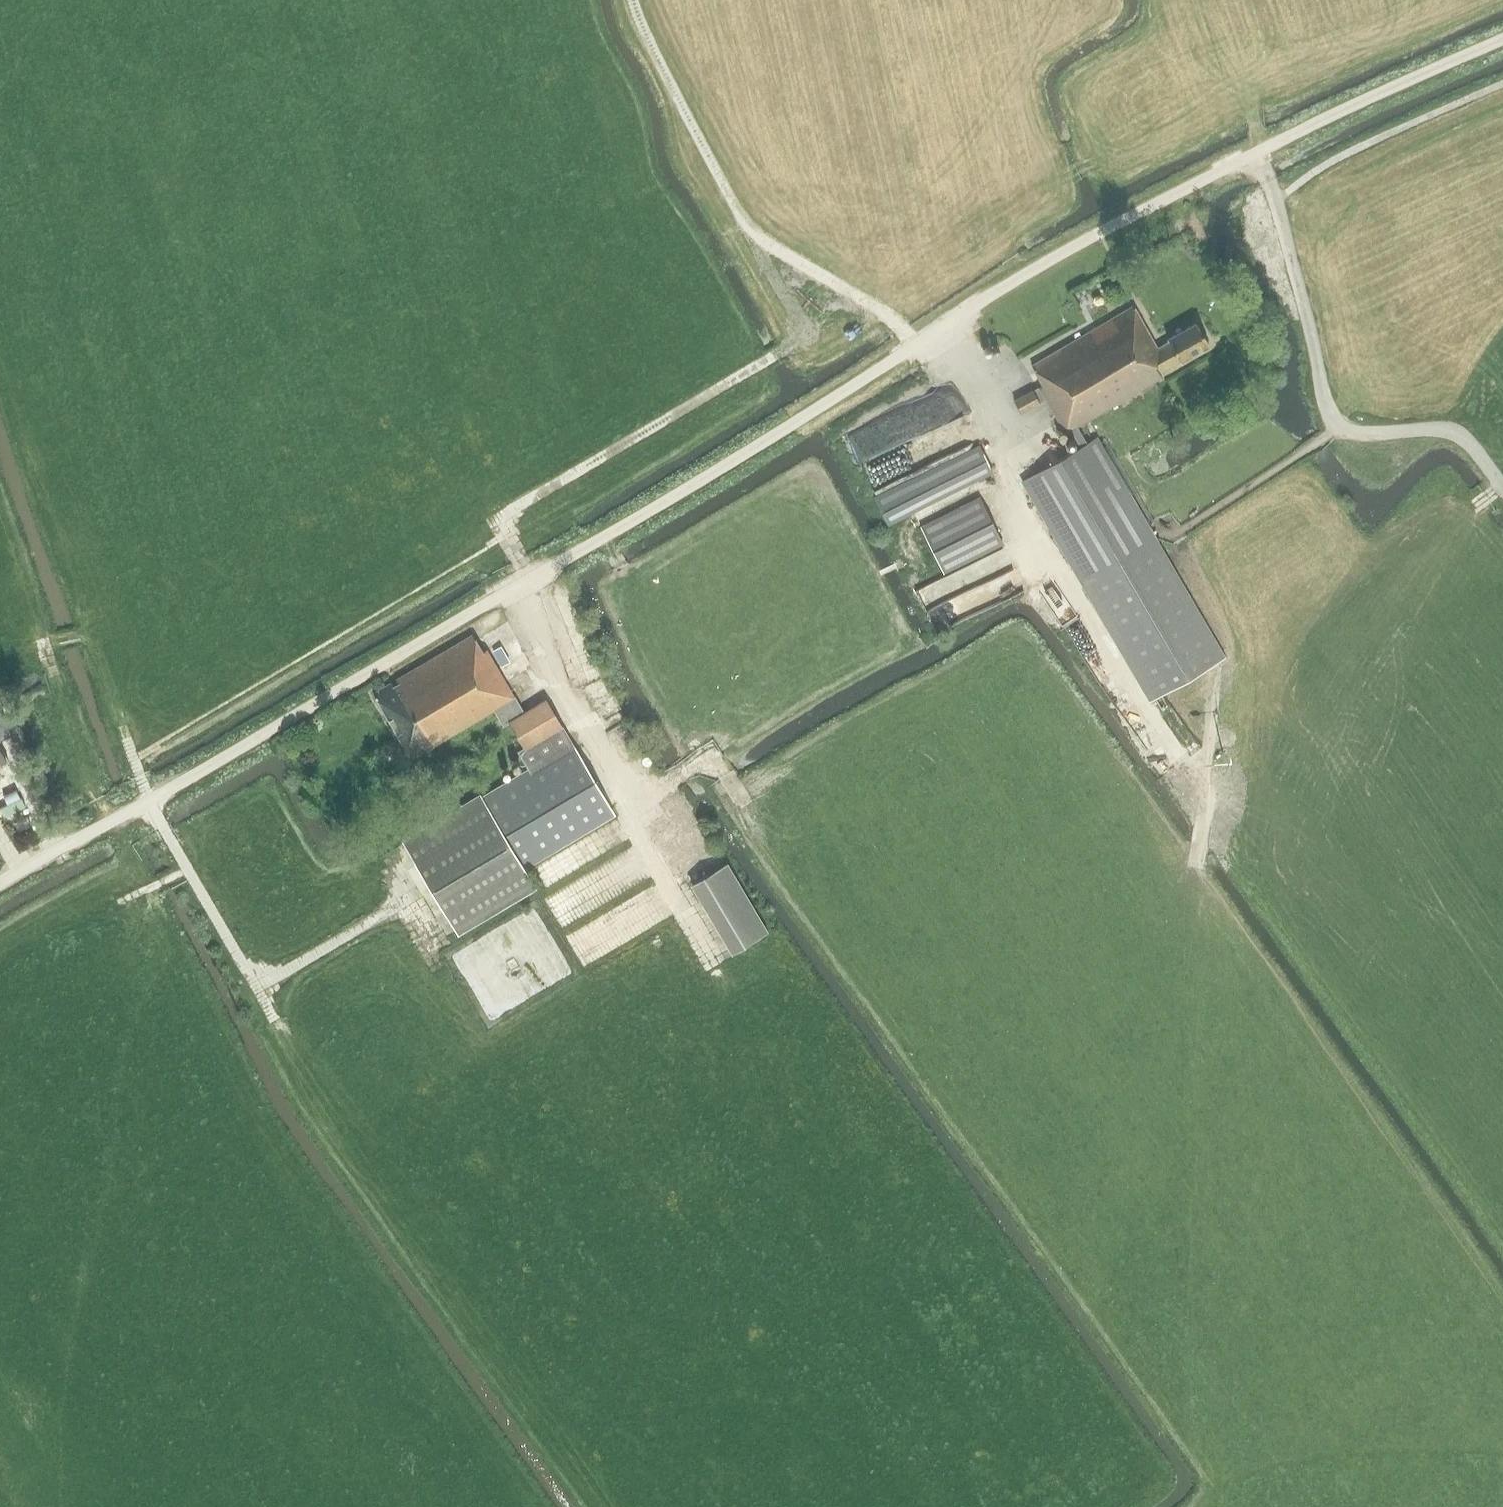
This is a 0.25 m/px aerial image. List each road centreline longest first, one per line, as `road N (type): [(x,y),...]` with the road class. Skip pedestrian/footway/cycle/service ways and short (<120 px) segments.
road 1 (track): [(635,0),(807,333),(496,521),(531,579)]
road 2 (track): [(1257,153),(1277,200),(1330,420),(1341,430),(1454,431),(1502,488)]
road 3 (track): [(1341,430),(1183,530),(1234,672),(1224,727),(1206,761),(1189,765),(1174,751)]
road 4 (track): [(506,538),(135,758)]
road 5 (track): [(1277,200),(1334,159),(1502,86)]
road 6 (track): [(151,801),(274,1017)]
road 7 (track): [(258,989),(390,911),(412,882)]
road 8 (track): [(633,809),(704,759),(740,804)]

